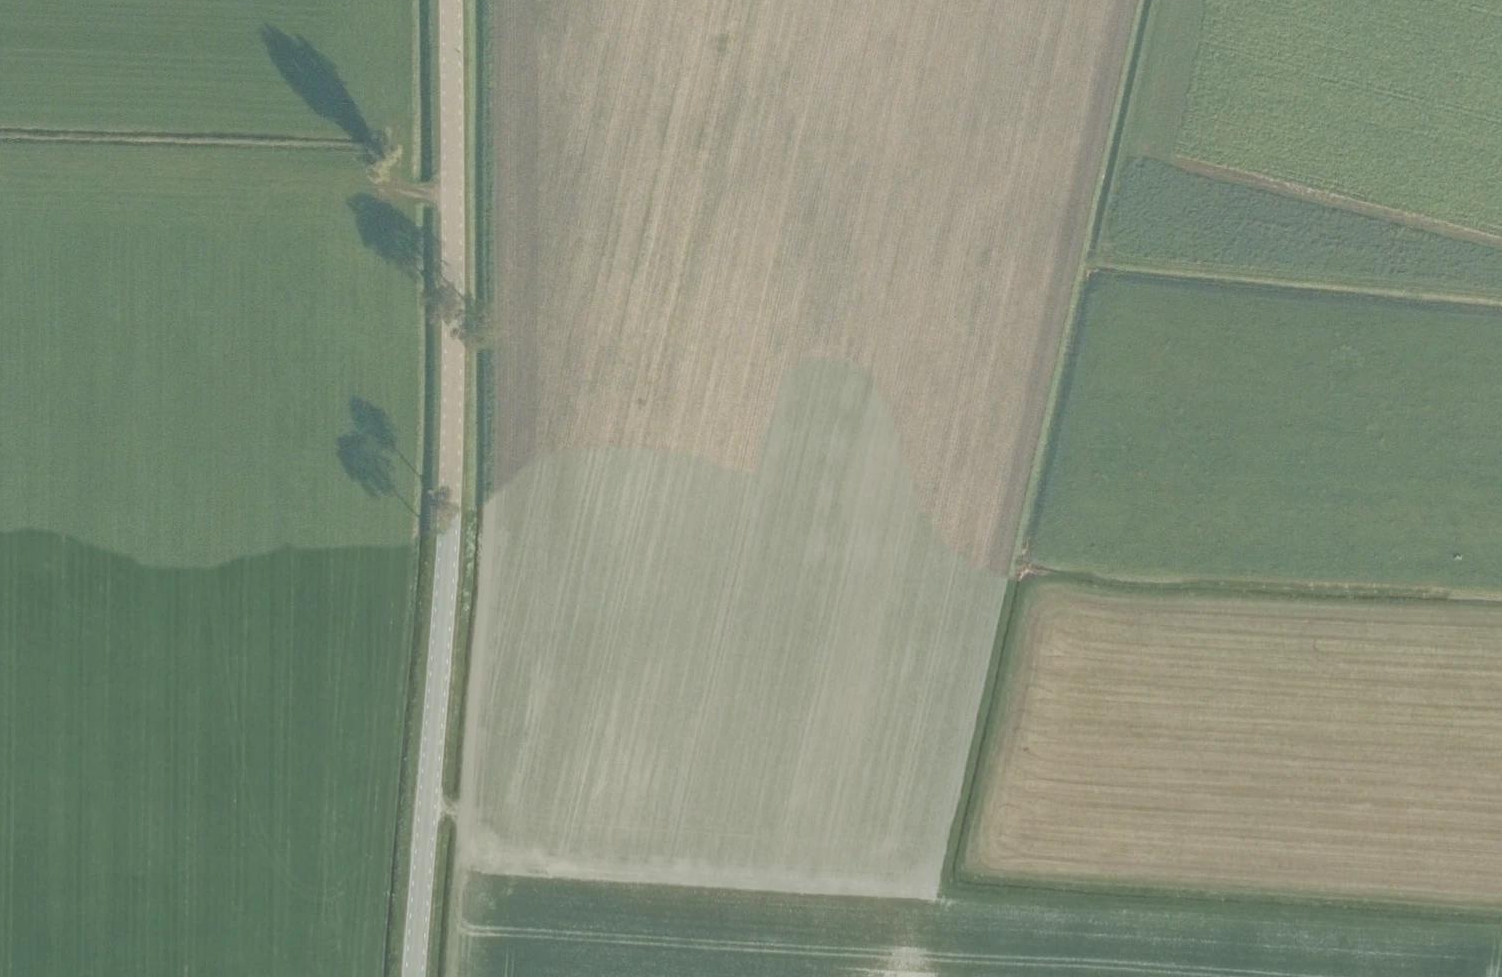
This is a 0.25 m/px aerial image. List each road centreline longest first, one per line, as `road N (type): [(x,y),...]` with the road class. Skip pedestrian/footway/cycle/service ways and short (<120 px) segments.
road 1 (secondary): [(416,976),(454,511),(449,0)]

